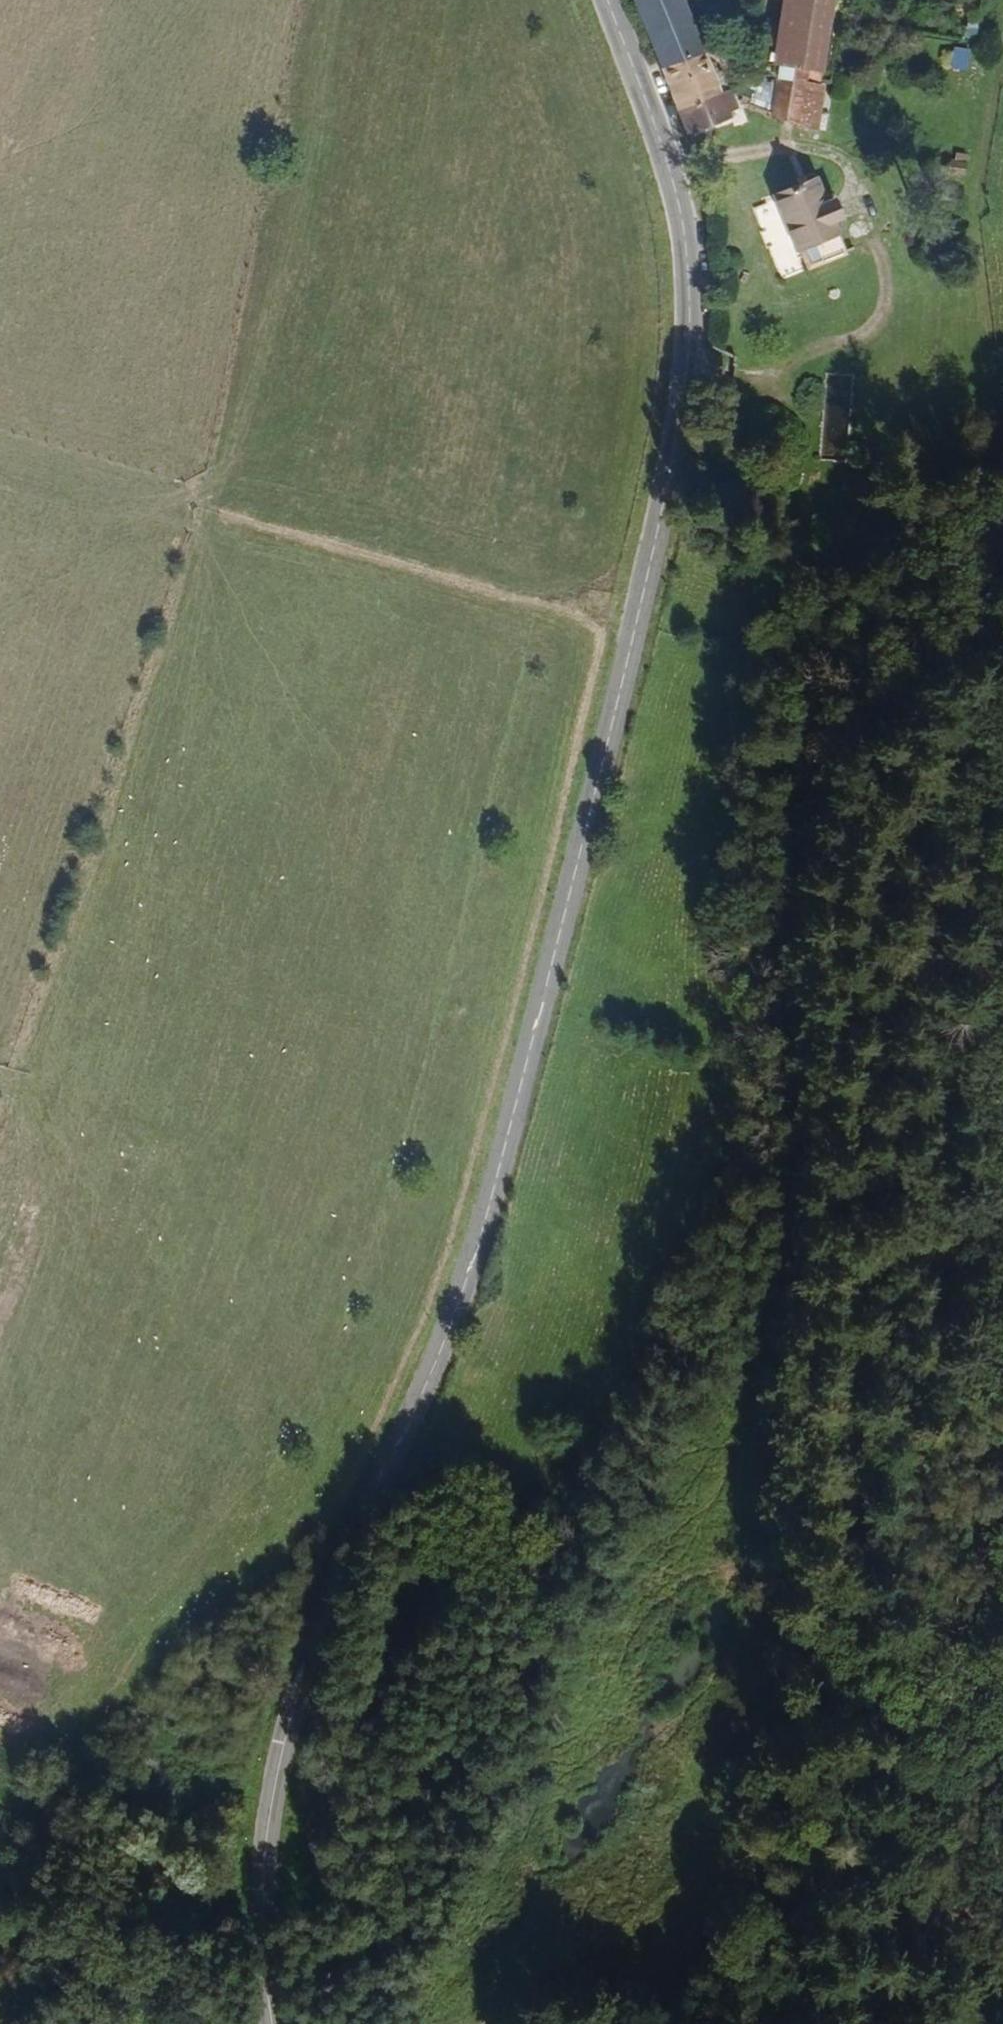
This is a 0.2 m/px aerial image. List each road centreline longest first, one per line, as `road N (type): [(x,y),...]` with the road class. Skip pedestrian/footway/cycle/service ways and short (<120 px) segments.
road 1 (secondary): [(605,0),(651,119),(688,250),(689,339),(676,449),(503,1156),(417,1414),(276,1752),(259,1850),(272,2023)]

